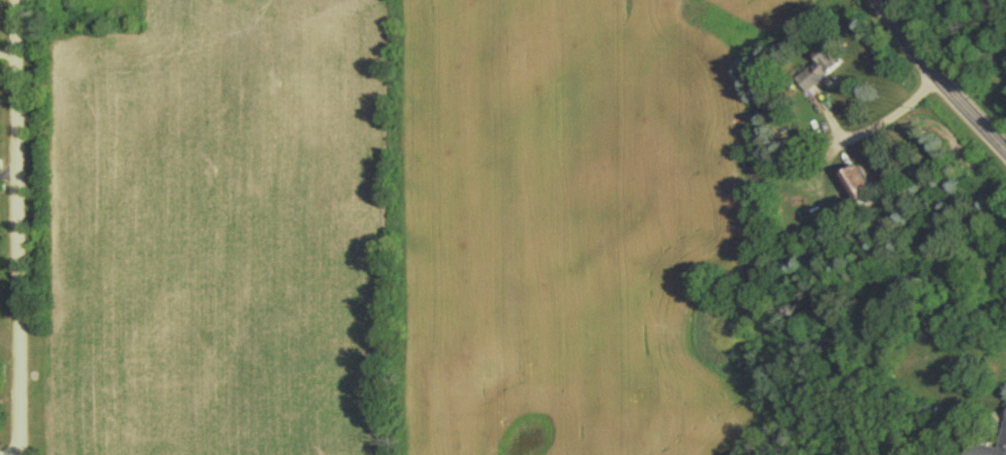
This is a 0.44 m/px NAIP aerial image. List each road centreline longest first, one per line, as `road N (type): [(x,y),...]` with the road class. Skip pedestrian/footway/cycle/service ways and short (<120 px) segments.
road 1 (residential): [(15,0),(19,454)]
road 2 (tertiary): [(1005,165),(936,90),(872,0)]

